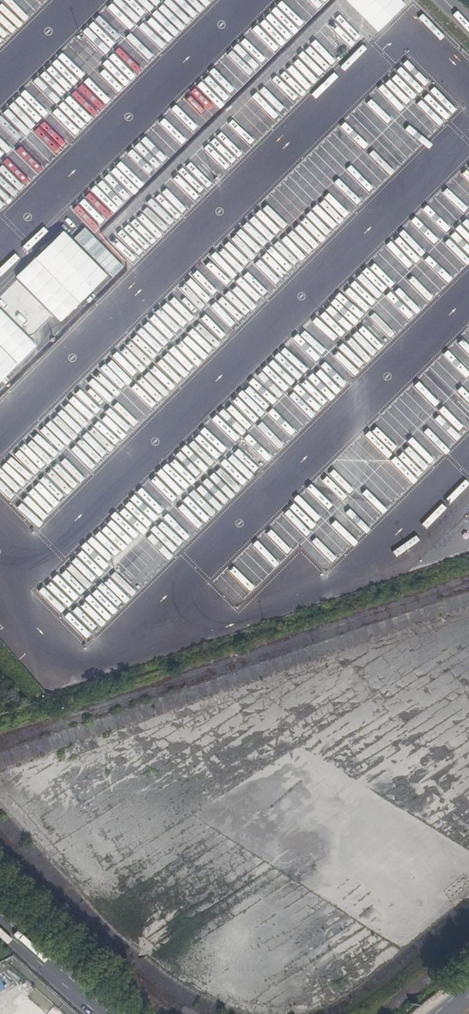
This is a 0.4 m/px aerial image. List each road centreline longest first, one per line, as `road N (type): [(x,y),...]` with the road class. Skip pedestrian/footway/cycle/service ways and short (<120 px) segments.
road 1 (primary): [(98,1013),(0,923)]

